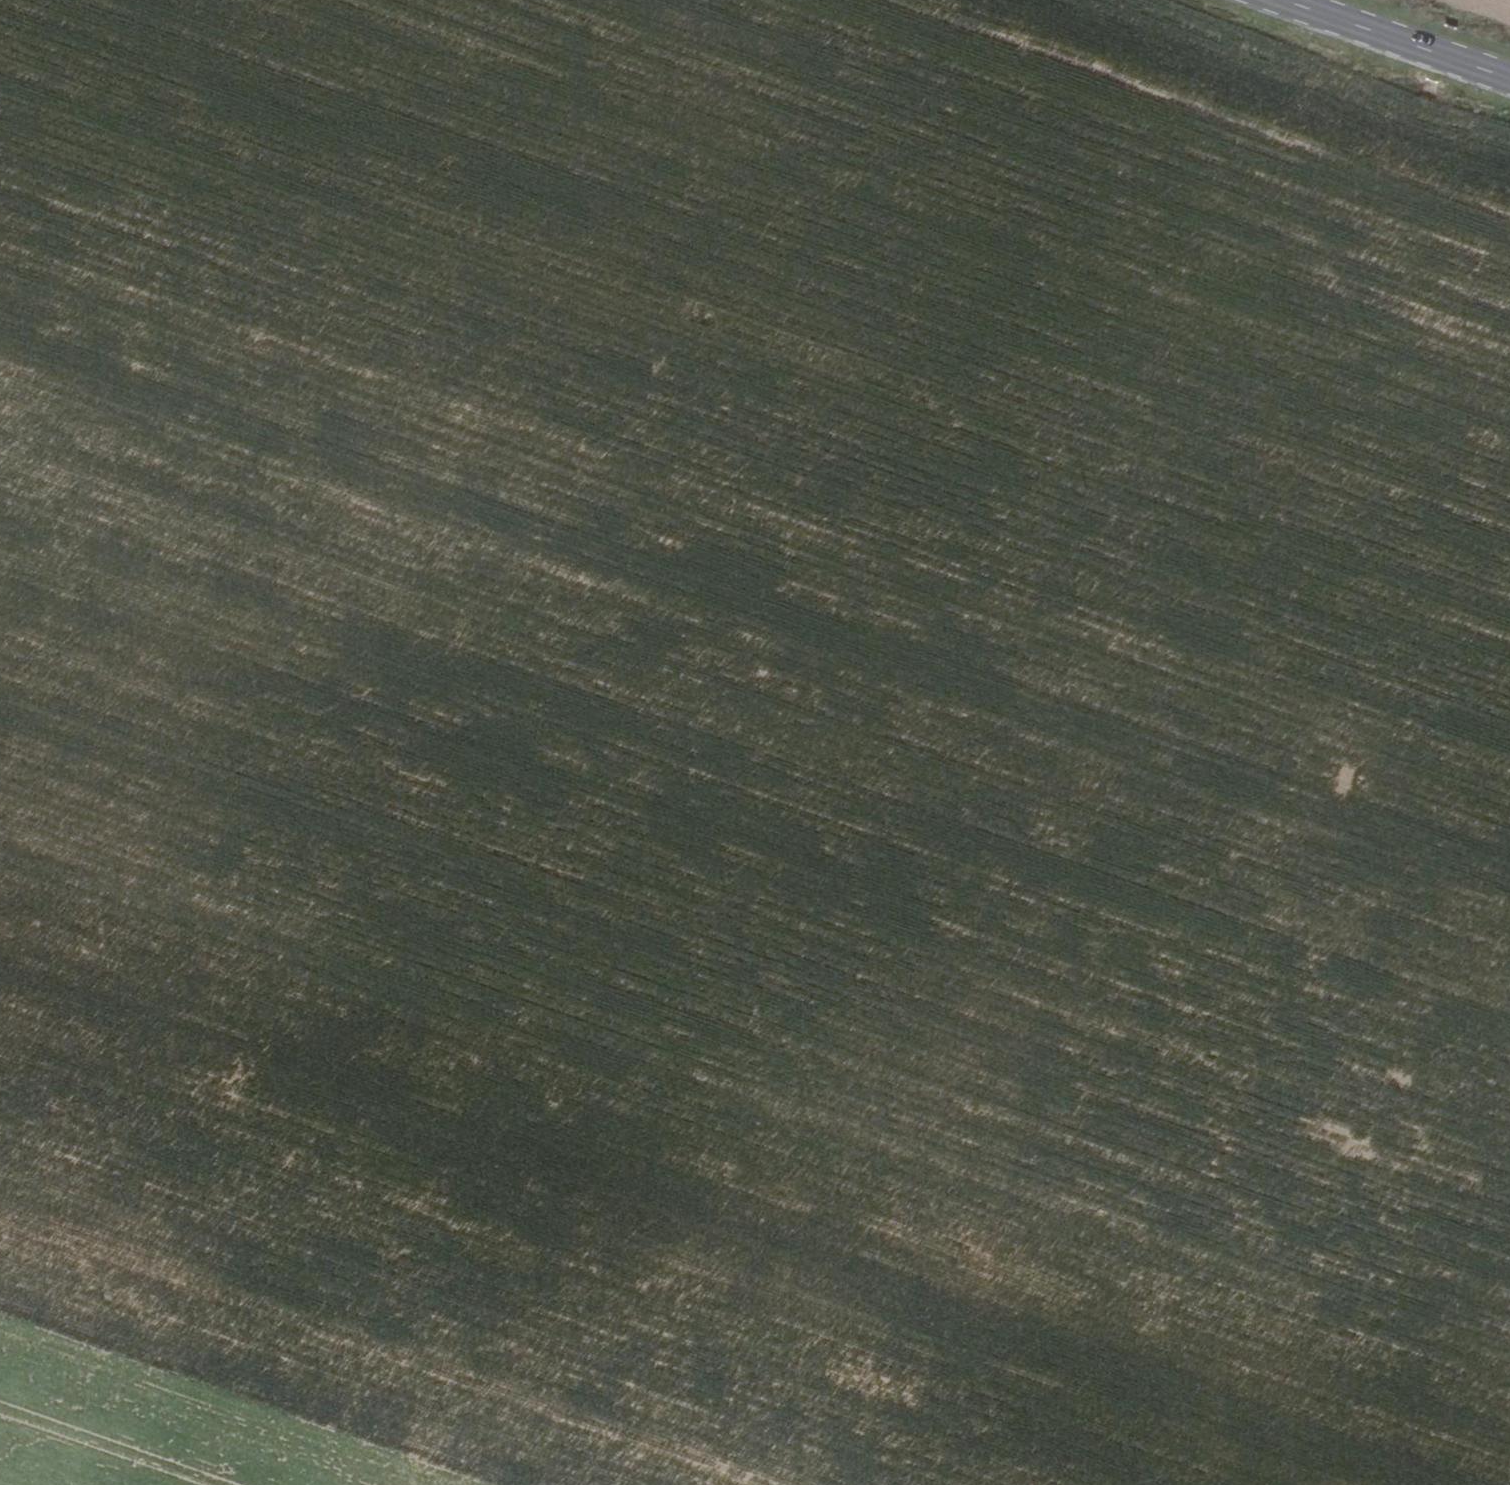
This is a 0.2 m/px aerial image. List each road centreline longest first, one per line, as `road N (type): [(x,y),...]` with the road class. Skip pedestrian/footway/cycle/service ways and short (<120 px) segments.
road 1 (primary): [(1509,74),(1294,0)]

